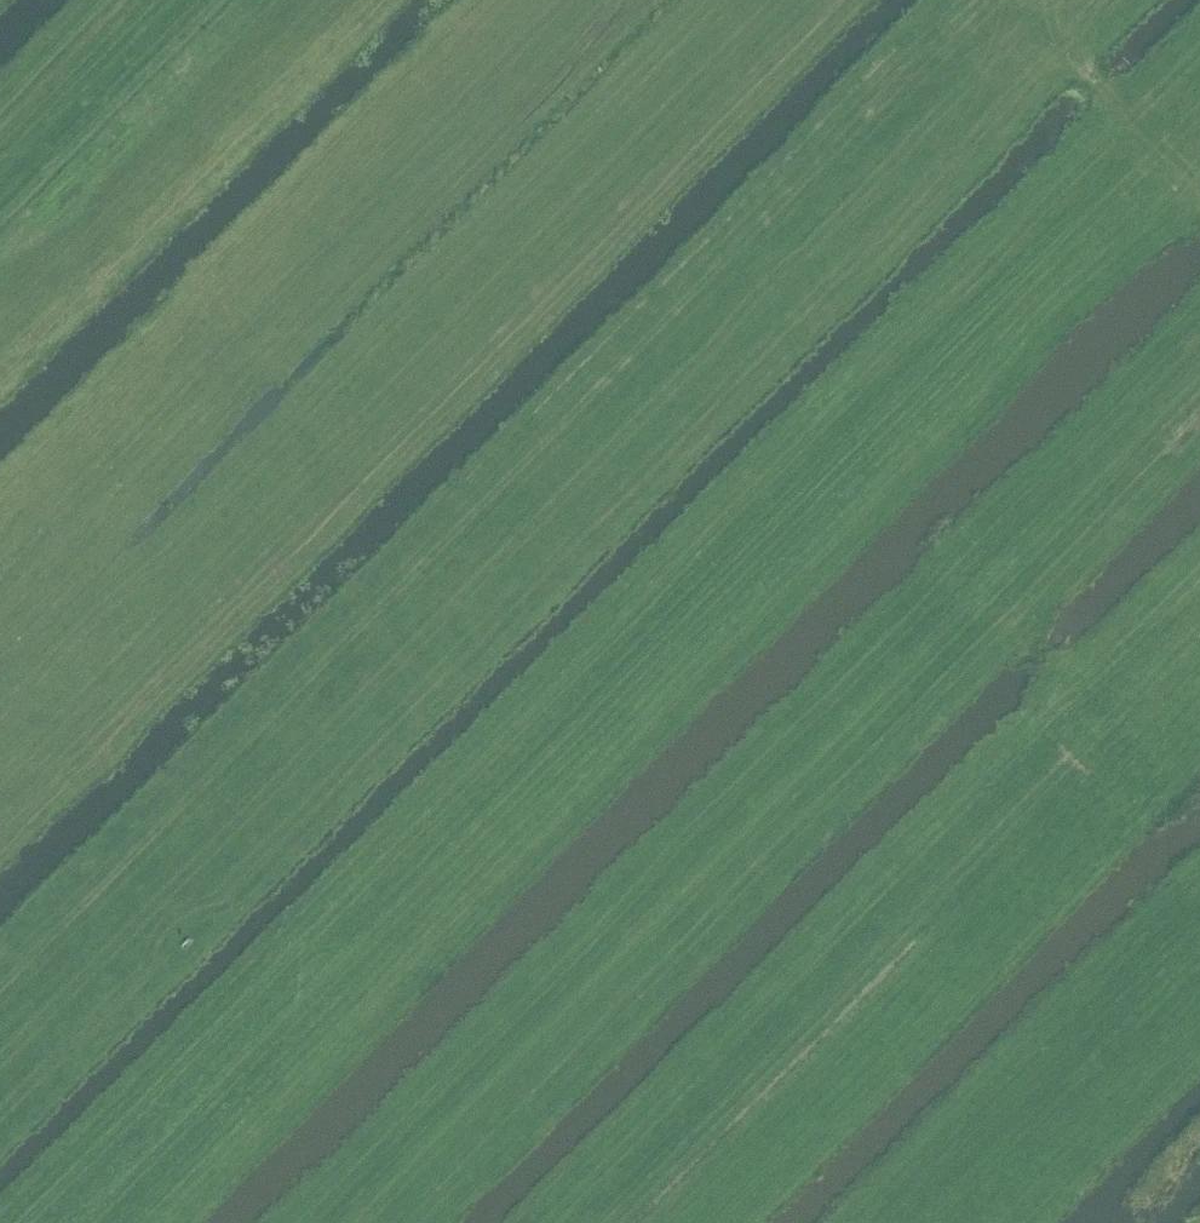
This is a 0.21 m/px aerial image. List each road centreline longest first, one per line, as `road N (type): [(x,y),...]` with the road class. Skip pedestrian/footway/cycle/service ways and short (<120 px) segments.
road 1 (track): [(1199,191),(1018,0)]

